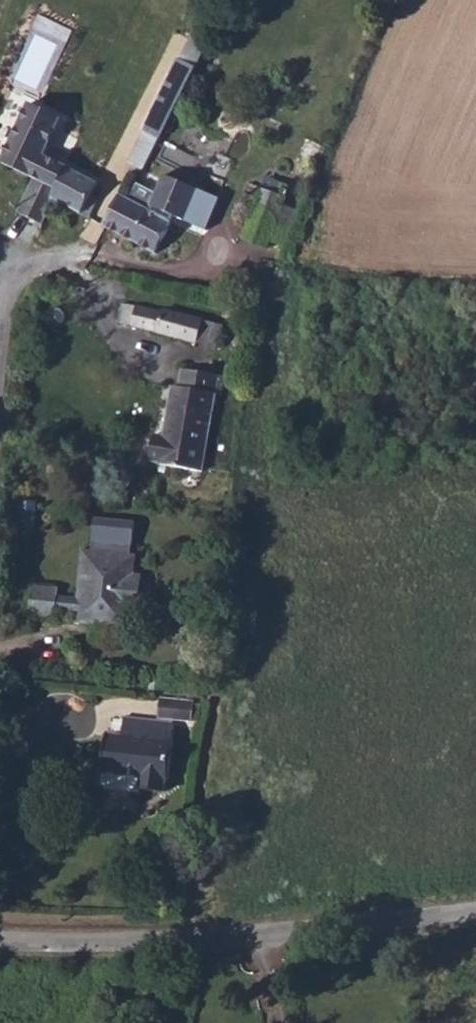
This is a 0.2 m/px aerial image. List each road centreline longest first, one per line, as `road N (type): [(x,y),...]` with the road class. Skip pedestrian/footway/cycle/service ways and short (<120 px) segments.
road 1 (unclassified): [(0,942),(327,931),(475,912)]

